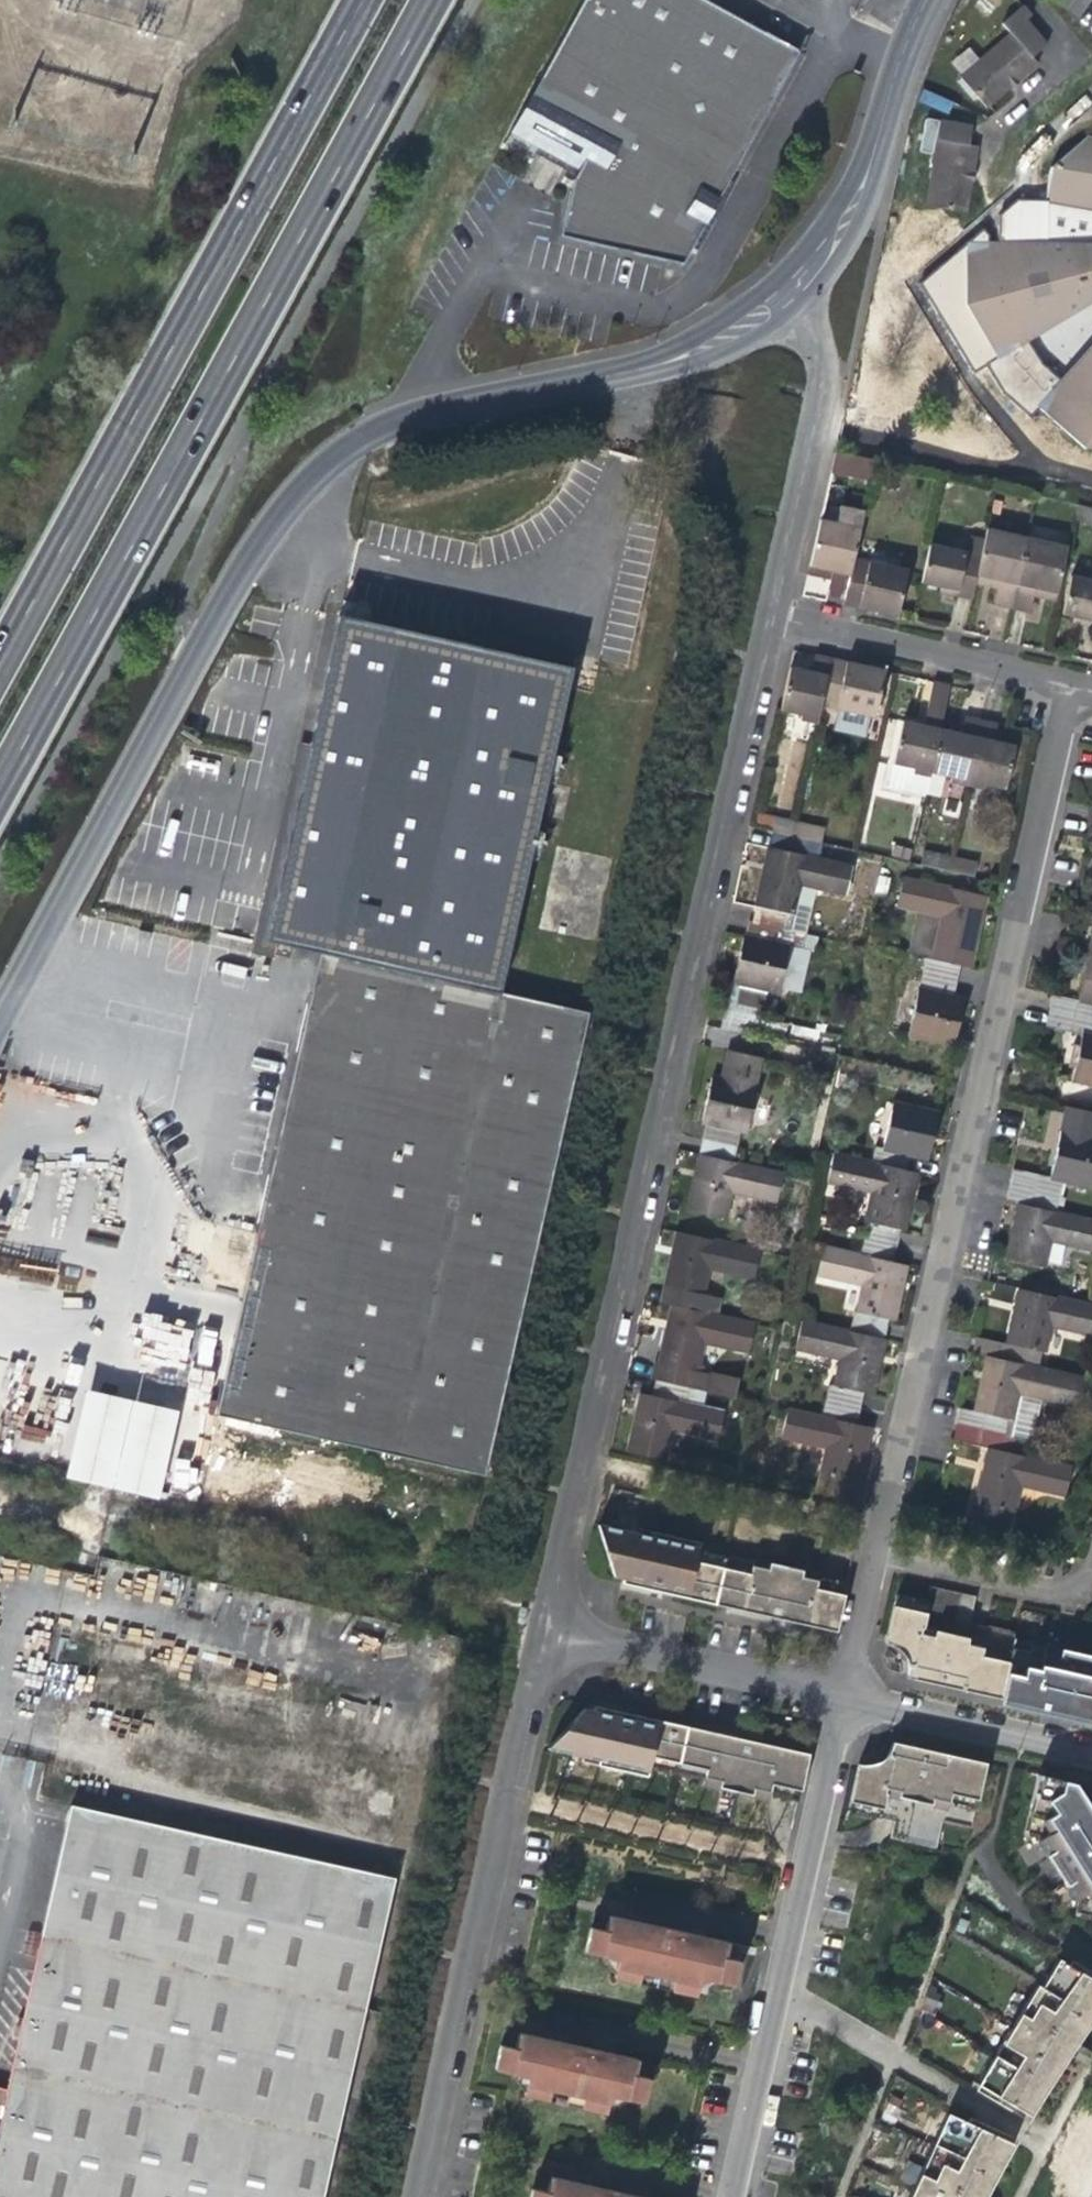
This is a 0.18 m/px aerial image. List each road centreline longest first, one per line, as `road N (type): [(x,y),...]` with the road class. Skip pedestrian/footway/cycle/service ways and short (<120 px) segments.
road 1 (residential): [(0,1006),(251,543),(324,452),(374,419),(426,402),(680,345),(776,289),(864,205)]
road 2 (residential): [(832,1697),(1054,683)]
road 3 (residential): [(759,620),(520,1629)]
road 4 (primary): [(0,775),(425,0)]
road 5 (primary): [(366,0),(0,661)]
road 6 (residential): [(400,2196),(520,1629)]
road 7 (residential): [(832,1697),(721,2196)]
road 8 (residential): [(864,205),(759,620)]
road 9 (residential): [(520,1629),(832,1697)]
road 10 (residential): [(759,620),(1054,683)]
road 11 (residential): [(832,1697),(1091,1753)]
road 12 (residential): [(864,205),(885,79),(917,0)]

